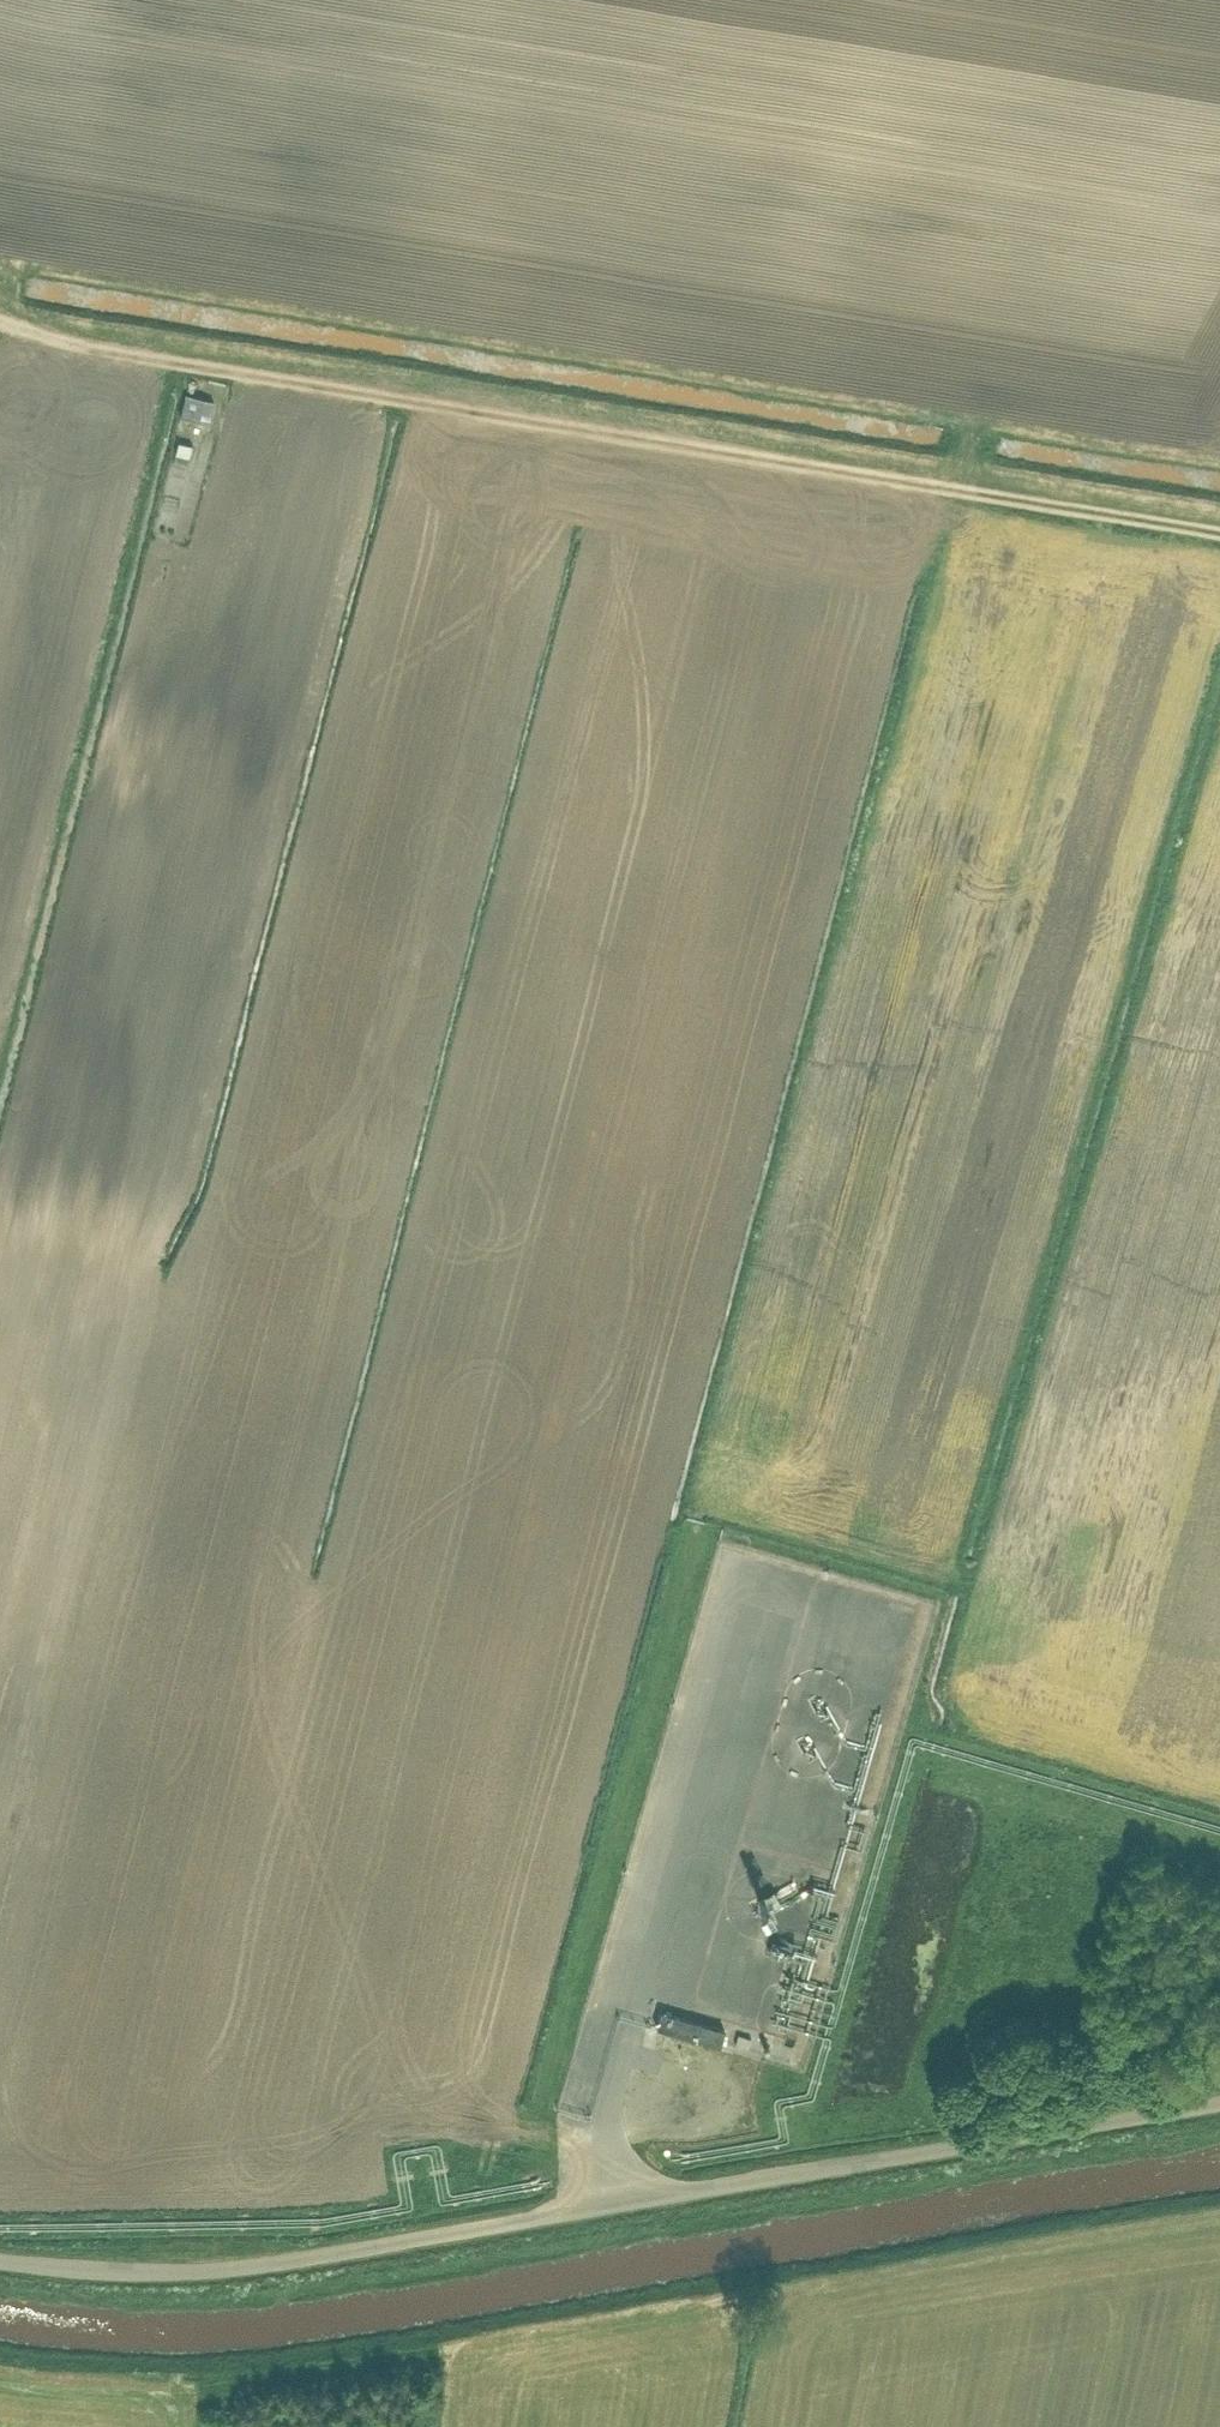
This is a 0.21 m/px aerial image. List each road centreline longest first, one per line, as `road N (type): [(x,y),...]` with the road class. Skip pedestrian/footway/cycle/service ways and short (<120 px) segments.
road 1 (track): [(0,316),(61,343),(1219,531)]
road 2 (unclassified): [(1219,2102),(267,2262),(111,2271),(0,2259)]

